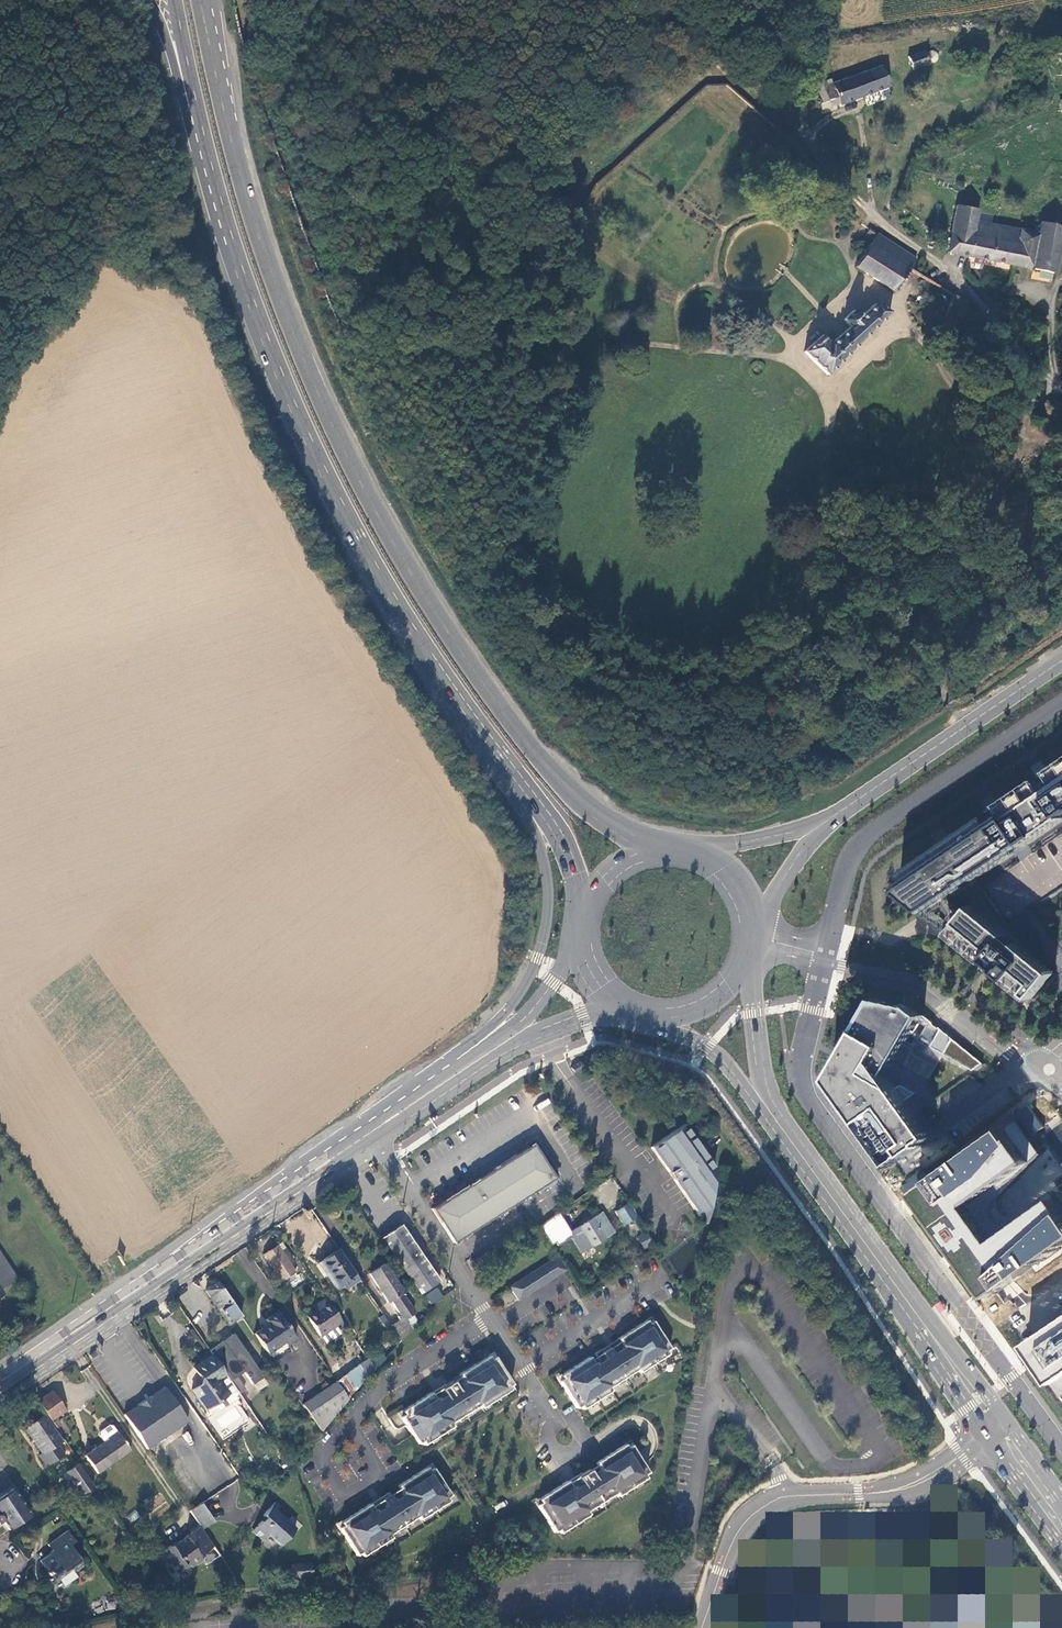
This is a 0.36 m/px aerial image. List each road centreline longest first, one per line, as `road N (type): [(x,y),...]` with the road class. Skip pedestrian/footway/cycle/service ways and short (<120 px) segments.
road 1 (primary): [(654,850),(589,810),(552,774),(490,697),(378,517),(292,333),(222,101)]
road 2 (primary): [(195,103),(224,223),(306,432),(414,632),(533,805)]
road 3 (primary): [(371,1133),(0,1381)]
road 4 (primary): [(764,1104),(999,1428)]
road 5 (tertiary): [(700,1627),(729,1548),(756,1511),(785,1497),(905,1487),(999,1428)]
road 6 (tertiary): [(747,947),(772,943),(921,981),(1032,1064)]
road 7 (primary): [(533,805),(549,895),(538,958),(513,1004),(444,1068)]
road 8 (secondary): [(1061,660),(822,824)]
road 9 (primary): [(371,1133),(398,1125),(533,1036),(619,1000)]
road 10 (residential): [(371,1133),(490,1318)]
road 11 (primary): [(583,937),(529,1012),(444,1068)]
road 12 (residential): [(490,1318),(383,1385),(347,1422)]
road 13 (primary): [(646,1012),(705,1046),(764,1104)]
road 14 (primary): [(764,1104),(741,965)]
road 15 (secondary): [(822,824),(687,853)]
road 16 (secondary): [(748,935),(822,824)]
road 17 (residential): [(490,1318),(556,1421)]
road 18 (primary): [(533,805),(564,847),(585,913)]

